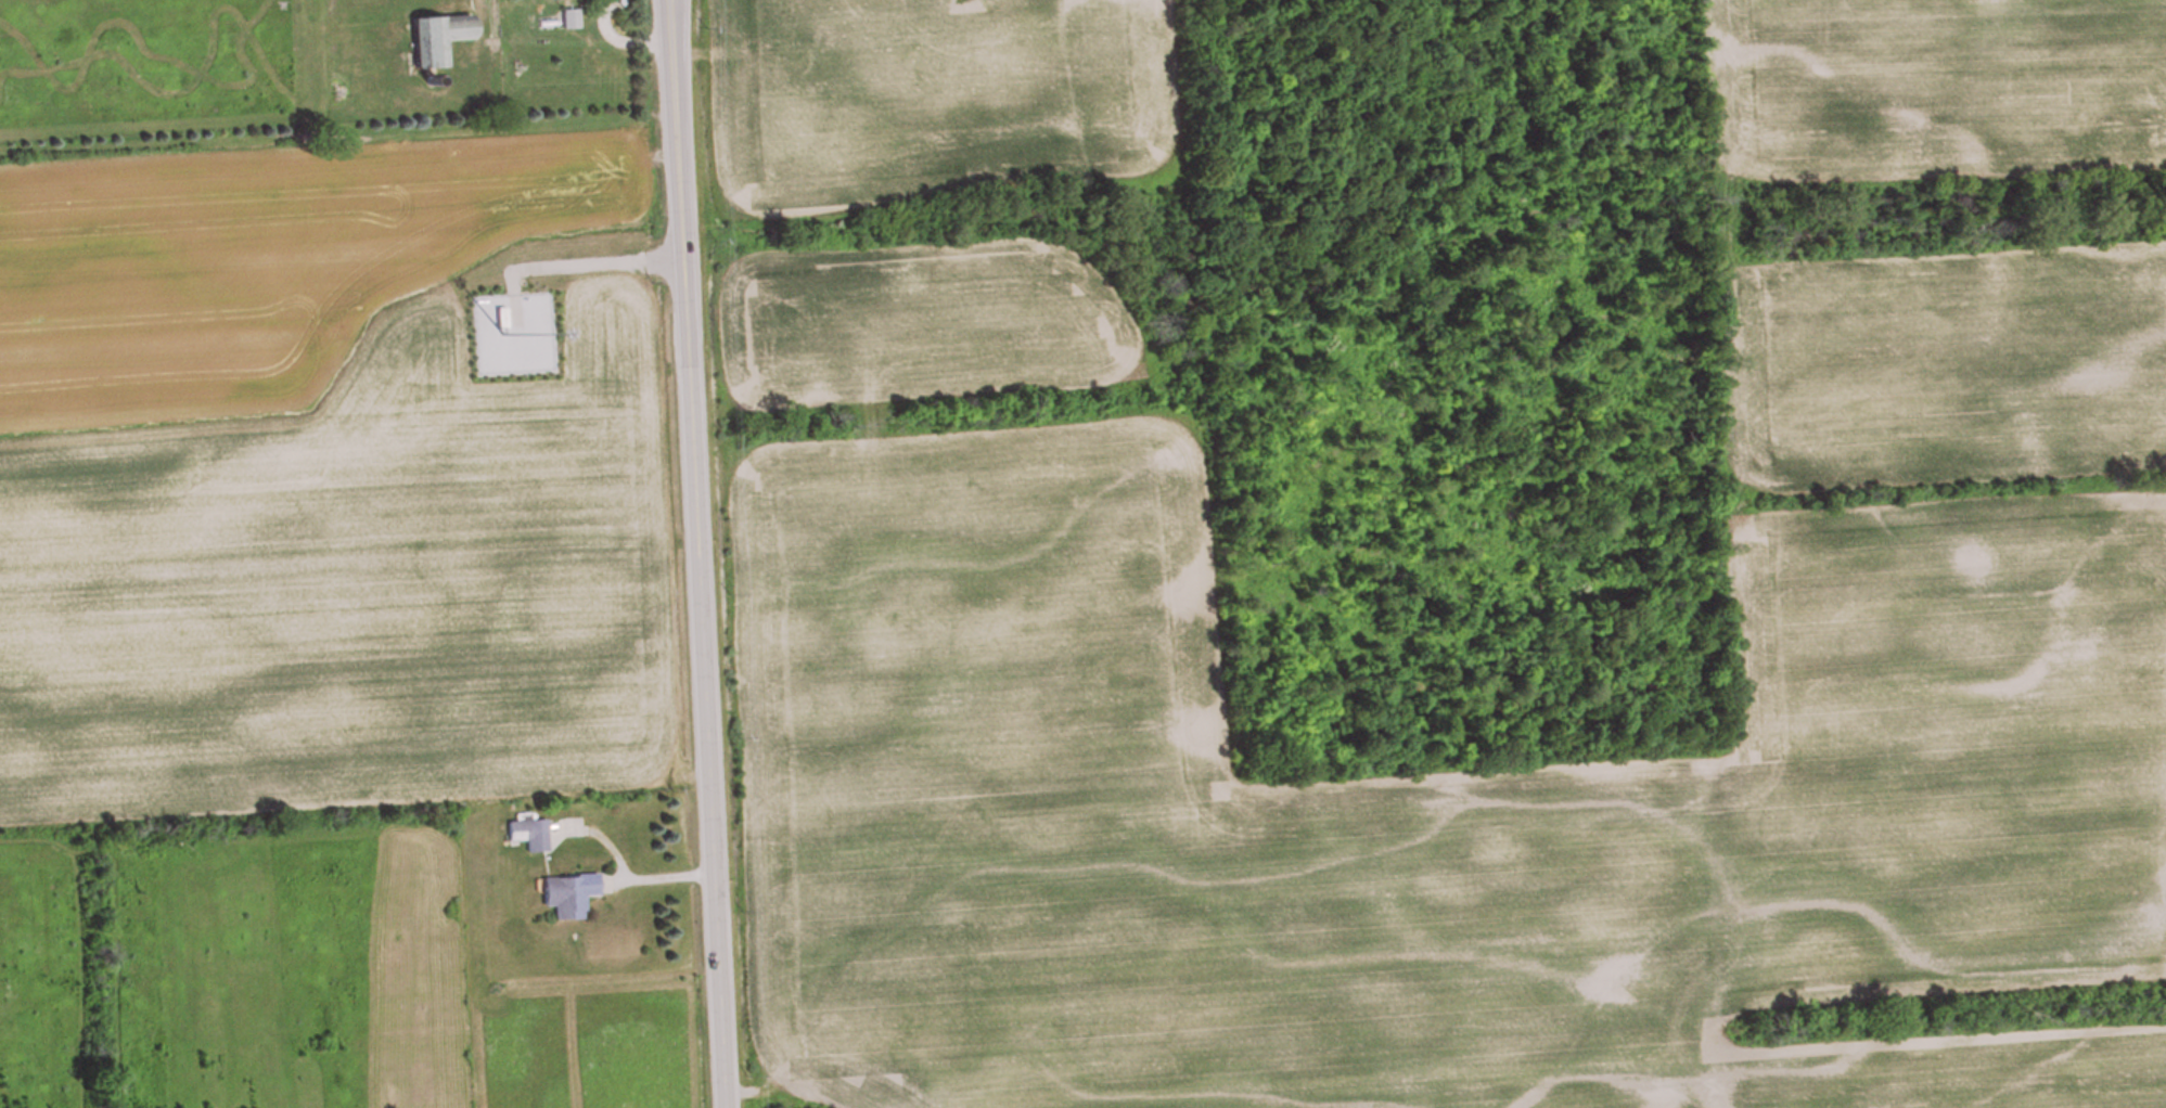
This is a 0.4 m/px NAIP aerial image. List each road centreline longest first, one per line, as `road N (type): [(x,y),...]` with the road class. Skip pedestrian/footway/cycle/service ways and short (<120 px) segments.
road 1 (residential): [(721,1107),(666,0)]

